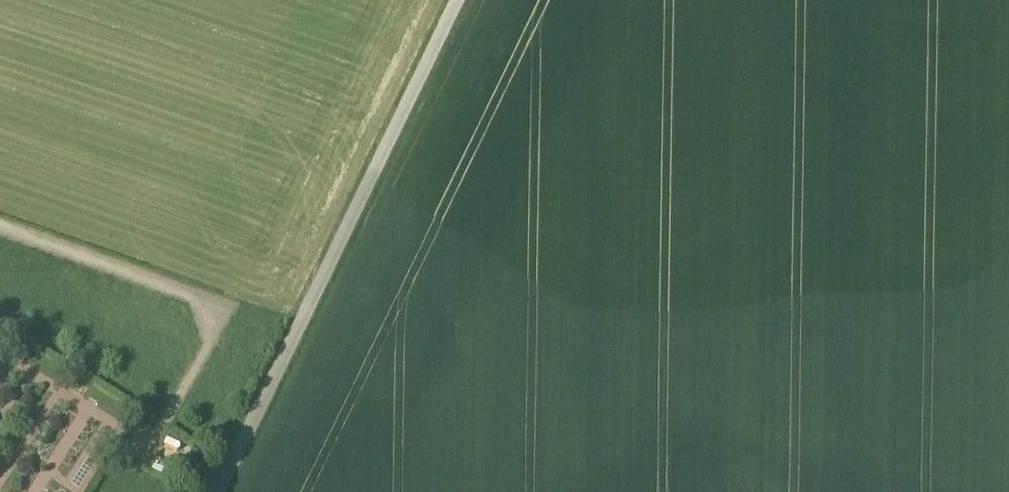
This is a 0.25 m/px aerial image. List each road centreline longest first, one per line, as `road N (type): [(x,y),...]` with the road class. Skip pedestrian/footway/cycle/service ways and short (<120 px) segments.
road 1 (track): [(455,0),(217,491)]

